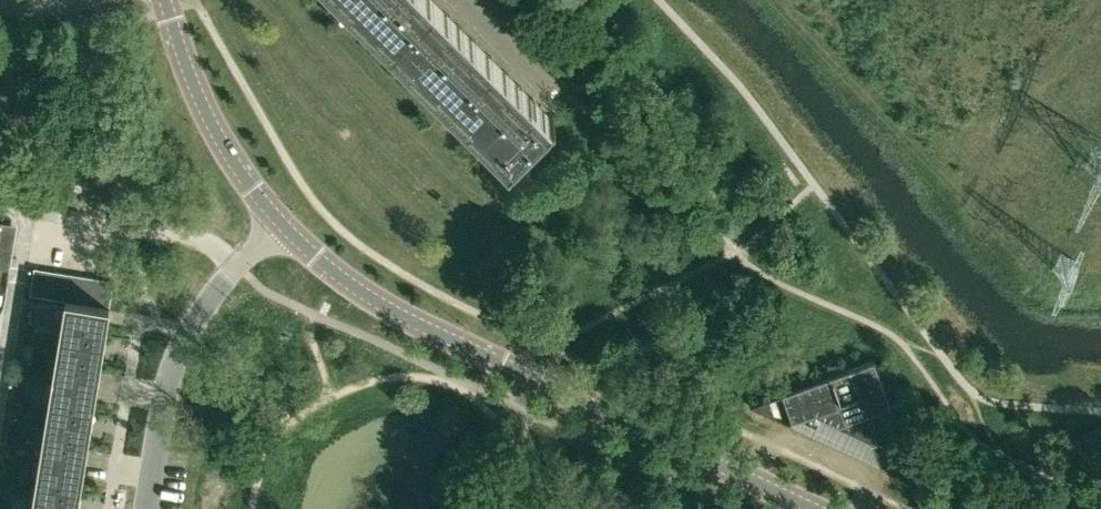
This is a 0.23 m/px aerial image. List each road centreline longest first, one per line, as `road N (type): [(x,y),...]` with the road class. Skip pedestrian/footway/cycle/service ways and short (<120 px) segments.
road 1 (tertiary): [(816,508),(438,334),(374,299),(285,225)]
road 2 (residential): [(143,508),(164,384),(215,289),(238,263)]
road 3 (tertiary): [(285,225),(226,149),(165,0)]
road 4 (residential): [(238,263),(208,240),(27,209)]
road 5 (residential): [(0,374),(27,209)]

